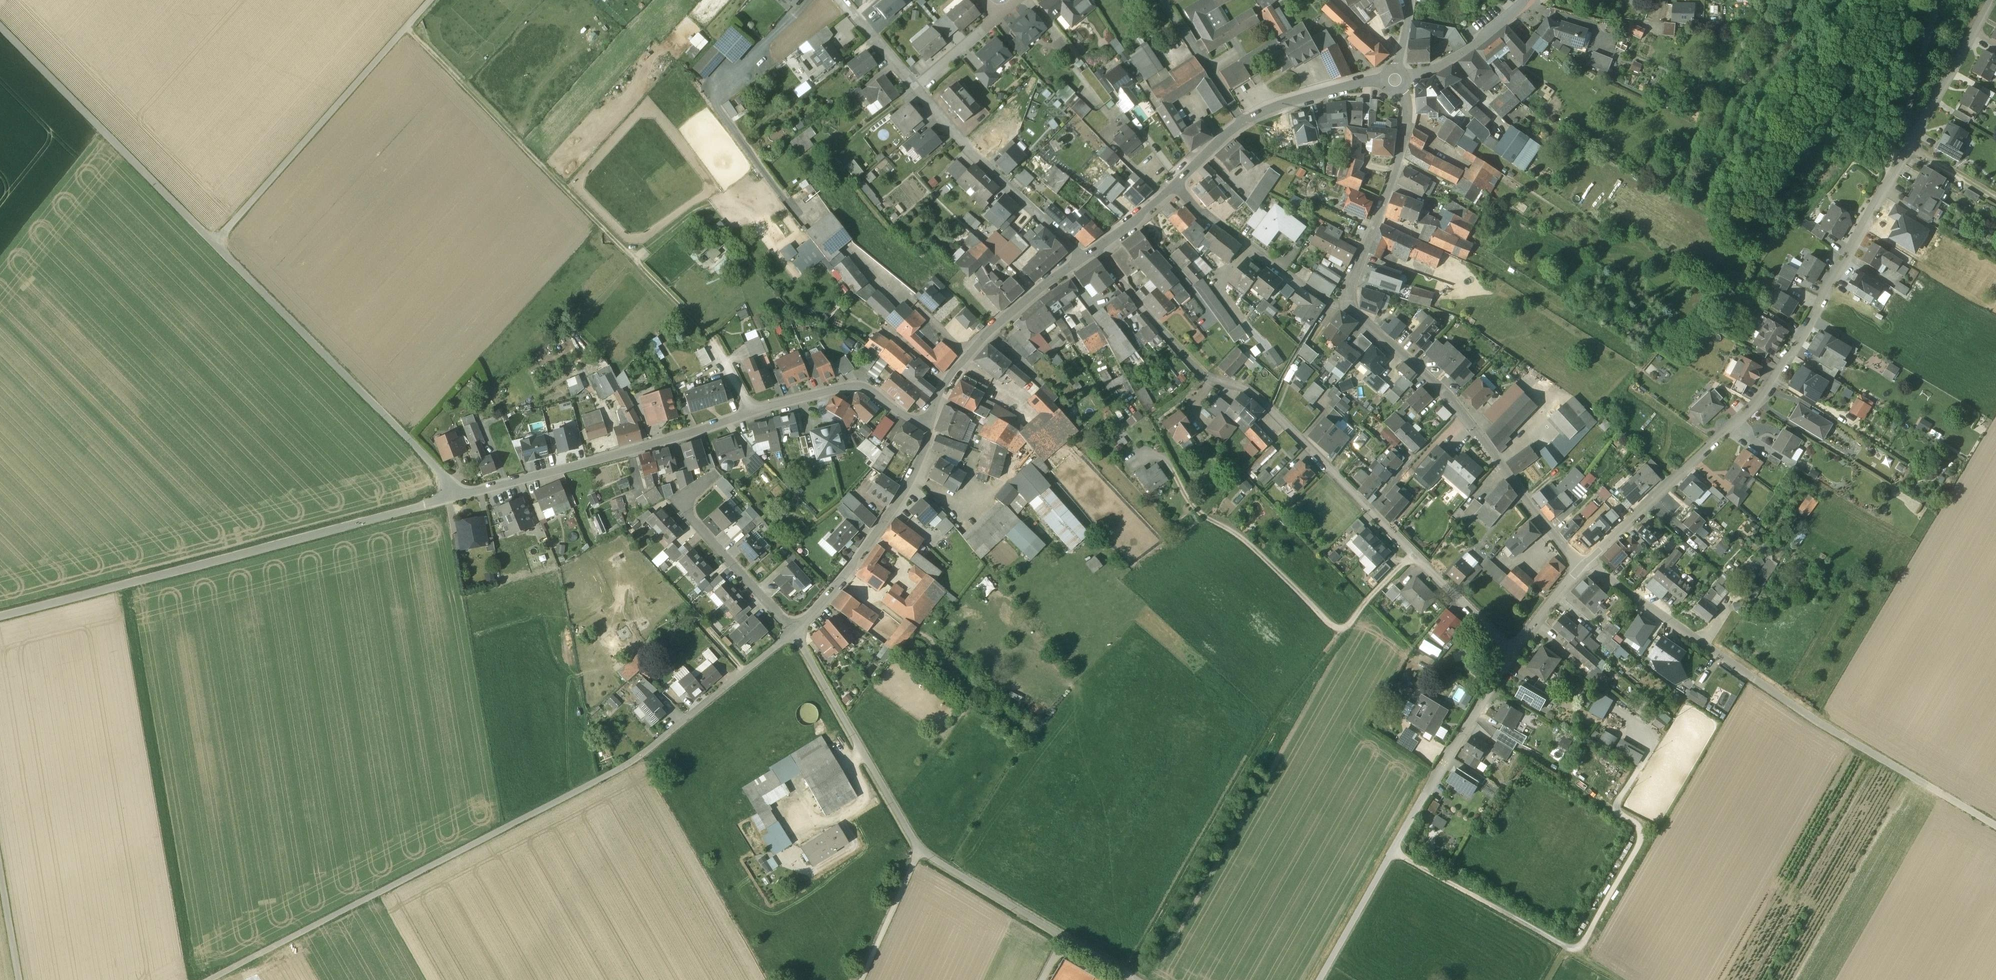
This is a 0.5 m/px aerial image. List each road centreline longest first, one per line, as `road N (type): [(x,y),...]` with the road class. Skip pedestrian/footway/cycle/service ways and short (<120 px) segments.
road 1 (unclassified): [(0,615),(656,444),(753,412)]
road 2 (residential): [(1992,0),(1766,395),(1584,563)]
road 3 (residential): [(795,632),(636,759),(209,979)]
road 4 (track): [(0,28),(438,470),(453,497)]
road 5 (track): [(713,340),(406,28)]
road 6 (track): [(1127,974),(1271,720),(1343,632)]
road 7 (residential): [(1096,252),(1206,375),(1249,389),(1370,509)]
road 8 (residential): [(1510,654),(1318,979)]
road 9 (track): [(1995,828),(1718,653)]
road 10 (track): [(214,244),(431,0)]
road 11 (track): [(1995,198),(1900,139),(1936,0)]
road 12 (residential): [(1137,979),(919,851)]
road 13 (residential): [(931,422),(908,485),(795,632)]
road 14 (residential): [(919,851),(795,632)]
road 15 (residential): [(915,87),(1082,258)]
road 16 (residential): [(1082,258),(956,367),(931,422)]
road 17 (residential): [(1398,90),(1406,101),(1406,135),(1346,304)]
road 18 (residential): [(795,632),(679,505),(716,474)]
road 19 (residential): [(1346,304),(1301,284),(1175,180)]
road 20 (residential): [(1370,509),(1510,654)]
road 21 (residential): [(1584,563),(1459,411)]
road 22 (unclassified): [(931,422),(858,386),(753,412)]
road 23 (residential): [(1718,653),(1584,563)]
road 24 (residential): [(1459,411),(1346,304)]
road 25 (residential): [(1241,123),(1323,92),(1384,81)]
road 26 (residential): [(1404,76),(1470,49),(1528,0)]
road 27 (residential): [(1163,0),(1241,123)]
road 28 (unclassified): [(861,979),(919,851)]
road 29 (residential): [(1370,509),(1459,411)]

